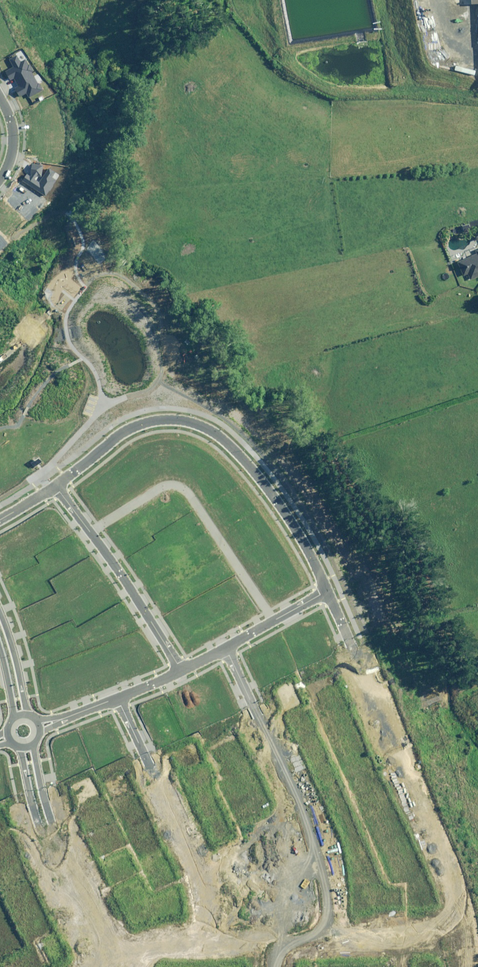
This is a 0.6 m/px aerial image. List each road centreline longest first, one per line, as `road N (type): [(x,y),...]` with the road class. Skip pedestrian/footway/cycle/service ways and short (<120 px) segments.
road 1 (residential): [(56,485),(107,443),(151,420),(206,427),(246,459),(327,589)]
road 2 (unknown): [(353,649),(395,724),(470,929),(476,966)]
road 3 (residential): [(90,531),(162,486),(179,485),(274,620)]
road 4 (unknown): [(344,932),(159,945),(93,966)]
road 5 (unknown): [(253,702),(328,865),(344,932)]
road 6 (tertiary): [(32,743),(47,815),(126,966)]
road 7 (tertiary): [(107,966),(42,836),(18,746)]
road 8 (unknown): [(143,749),(186,846),(207,939)]
road 9 (residential): [(90,531),(181,671)]
road 10 (unknown): [(344,932),(470,929)]

